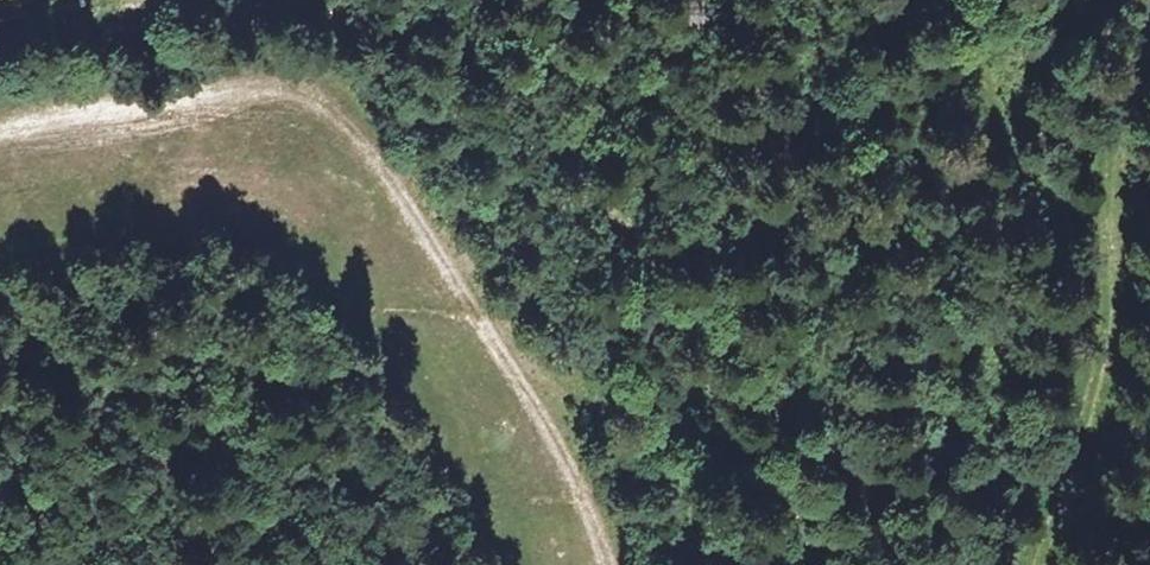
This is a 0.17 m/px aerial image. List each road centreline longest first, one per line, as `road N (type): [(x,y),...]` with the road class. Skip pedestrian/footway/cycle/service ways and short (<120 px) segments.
road 1 (track): [(607,564),(587,500),(541,418),(402,197),(324,108),(285,91),(242,93),(0,131)]

